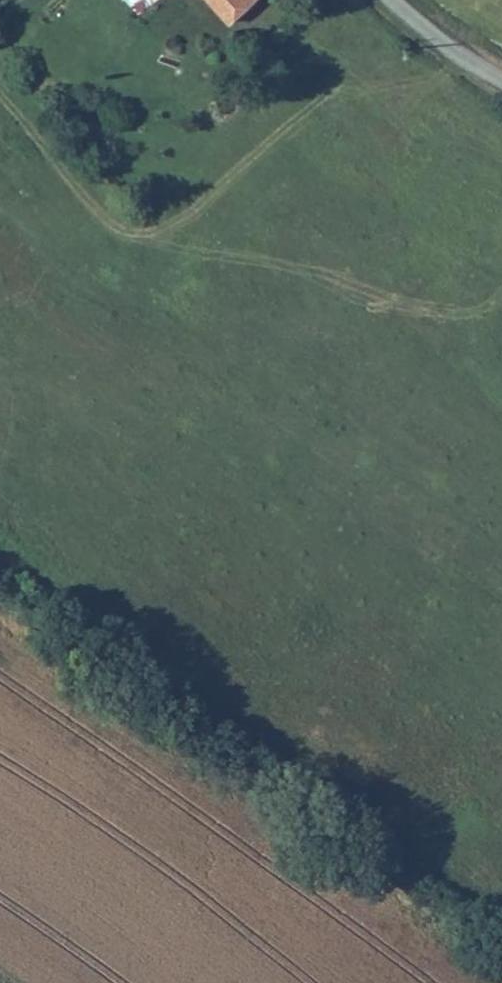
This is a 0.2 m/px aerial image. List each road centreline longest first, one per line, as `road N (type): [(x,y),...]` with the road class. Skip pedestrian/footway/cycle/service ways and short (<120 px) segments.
road 1 (unclassified): [(501,82),(423,32),(390,0)]

